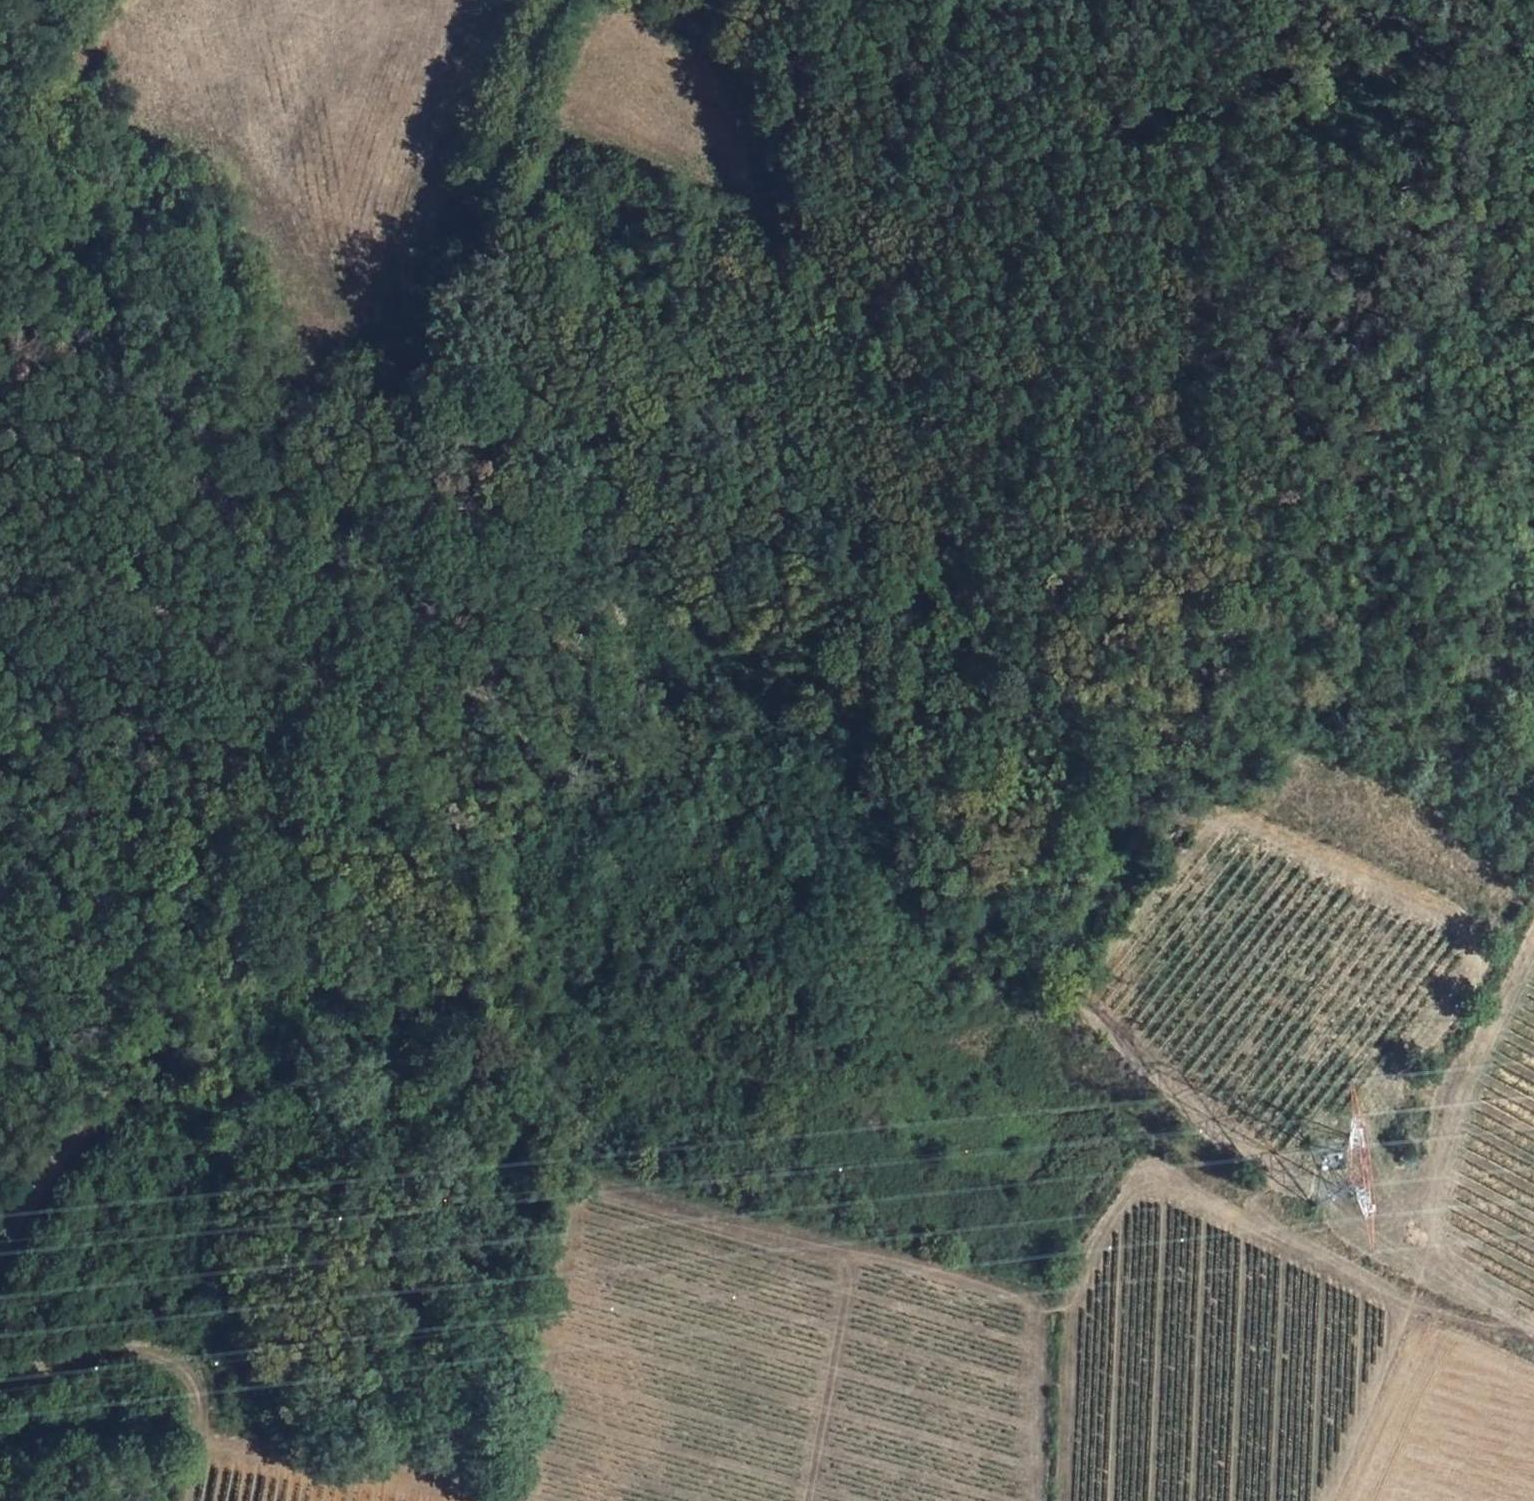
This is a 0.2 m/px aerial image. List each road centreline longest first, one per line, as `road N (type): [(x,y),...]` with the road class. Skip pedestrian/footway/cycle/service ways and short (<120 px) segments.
road 1 (track): [(0,1257),(29,1202),(147,1035),(224,966),(266,893),(284,829)]
road 2 (track): [(1533,1331),(1508,1317),(1419,1236),(1385,1177),(1379,1127)]

